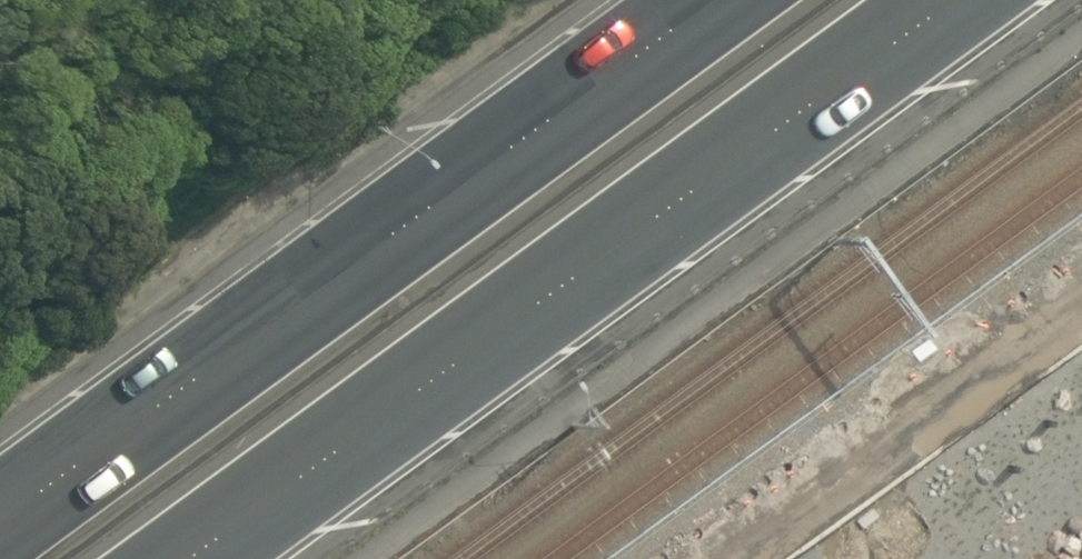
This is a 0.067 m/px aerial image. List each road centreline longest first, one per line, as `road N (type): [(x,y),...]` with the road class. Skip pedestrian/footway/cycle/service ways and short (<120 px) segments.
road 1 (trunk): [(1001,0),(229,558)]
road 2 (trunk): [(0,524),(739,0)]

